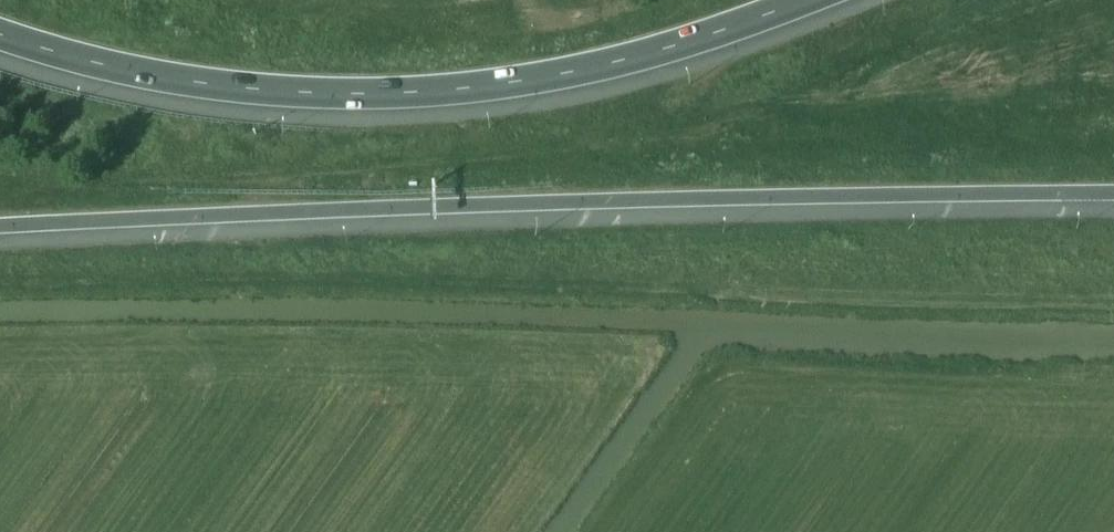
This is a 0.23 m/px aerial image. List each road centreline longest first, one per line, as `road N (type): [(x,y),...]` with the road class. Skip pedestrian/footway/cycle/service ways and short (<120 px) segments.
road 1 (motorway): [(0,225),(543,202),(1113,193)]
road 2 (motorway): [(0,34),(142,75),(383,95),(488,89),(611,68),(805,0)]

